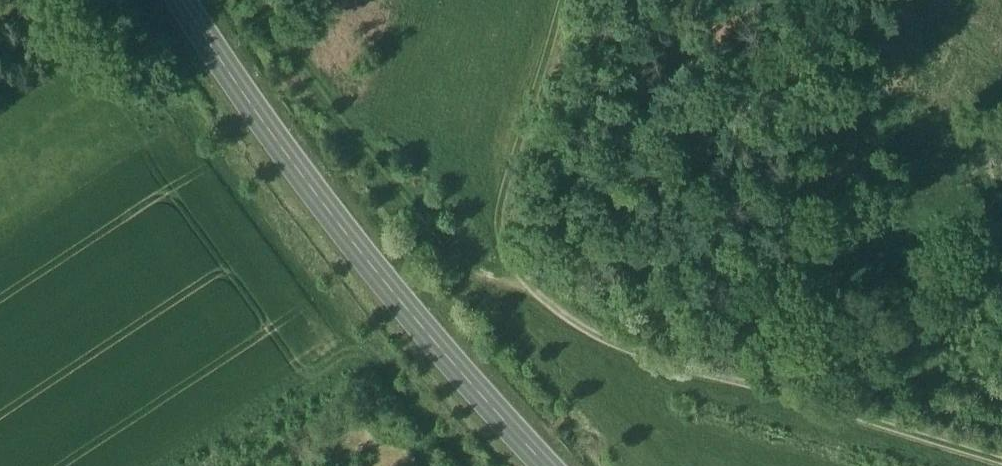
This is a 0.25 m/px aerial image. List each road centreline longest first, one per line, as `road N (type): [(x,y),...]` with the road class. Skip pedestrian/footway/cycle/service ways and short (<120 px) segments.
road 1 (primary): [(183,0),(342,228),(550,465)]
road 2 (track): [(265,0),(391,181),(481,266),(616,338)]
road 3 (track): [(616,338),(1001,454)]
road 4 (track): [(616,338),(498,239),(497,218),(559,0)]

